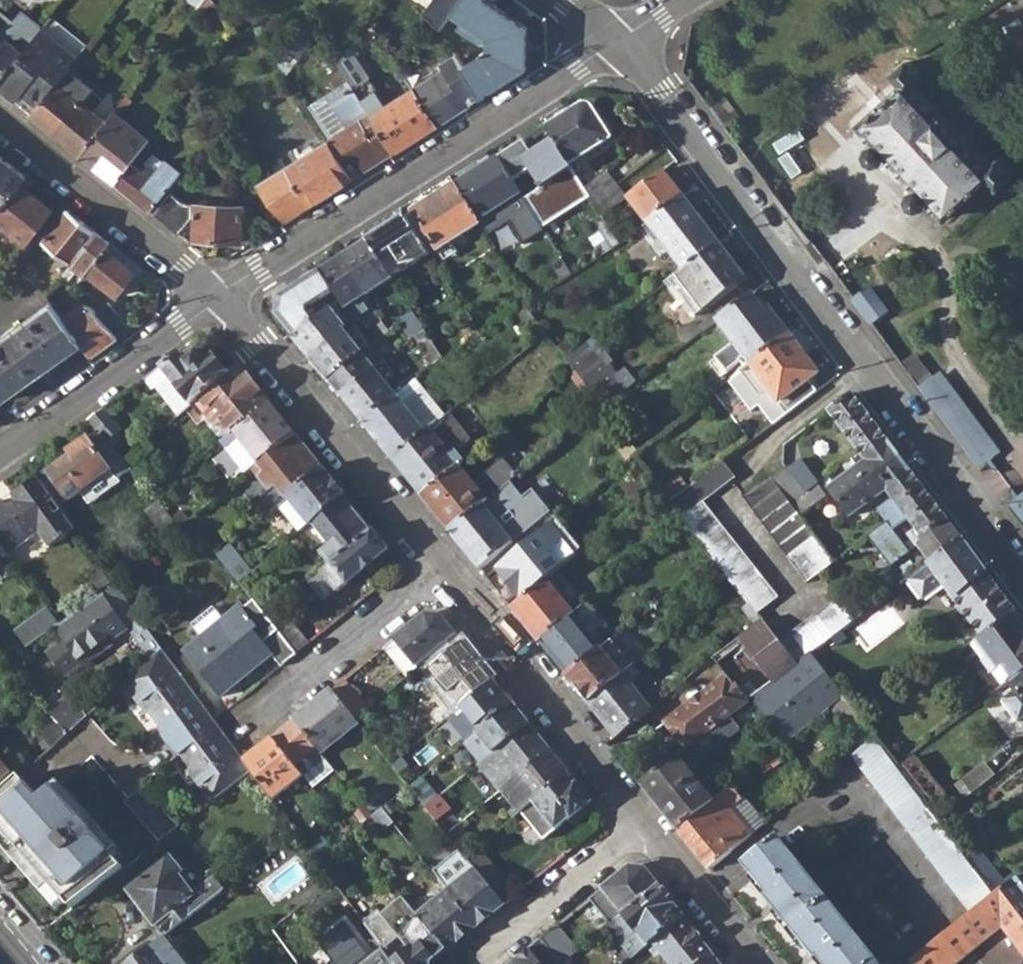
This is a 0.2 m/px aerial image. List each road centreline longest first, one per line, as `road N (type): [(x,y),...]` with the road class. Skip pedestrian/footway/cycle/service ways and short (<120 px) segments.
road 1 (residential): [(620,37),(1022,576)]
road 2 (residential): [(220,296),(620,37)]
road 3 (residential): [(441,569),(220,296)]
road 4 (residential): [(644,822),(441,569)]
road 5 (residential): [(220,296),(0,124)]
road 6 (residential): [(0,453),(220,296)]
road 7 (residential): [(244,726),(441,569)]
road 8 (residential): [(471,961),(644,822)]
road 9 (residential): [(755,963),(644,822)]

